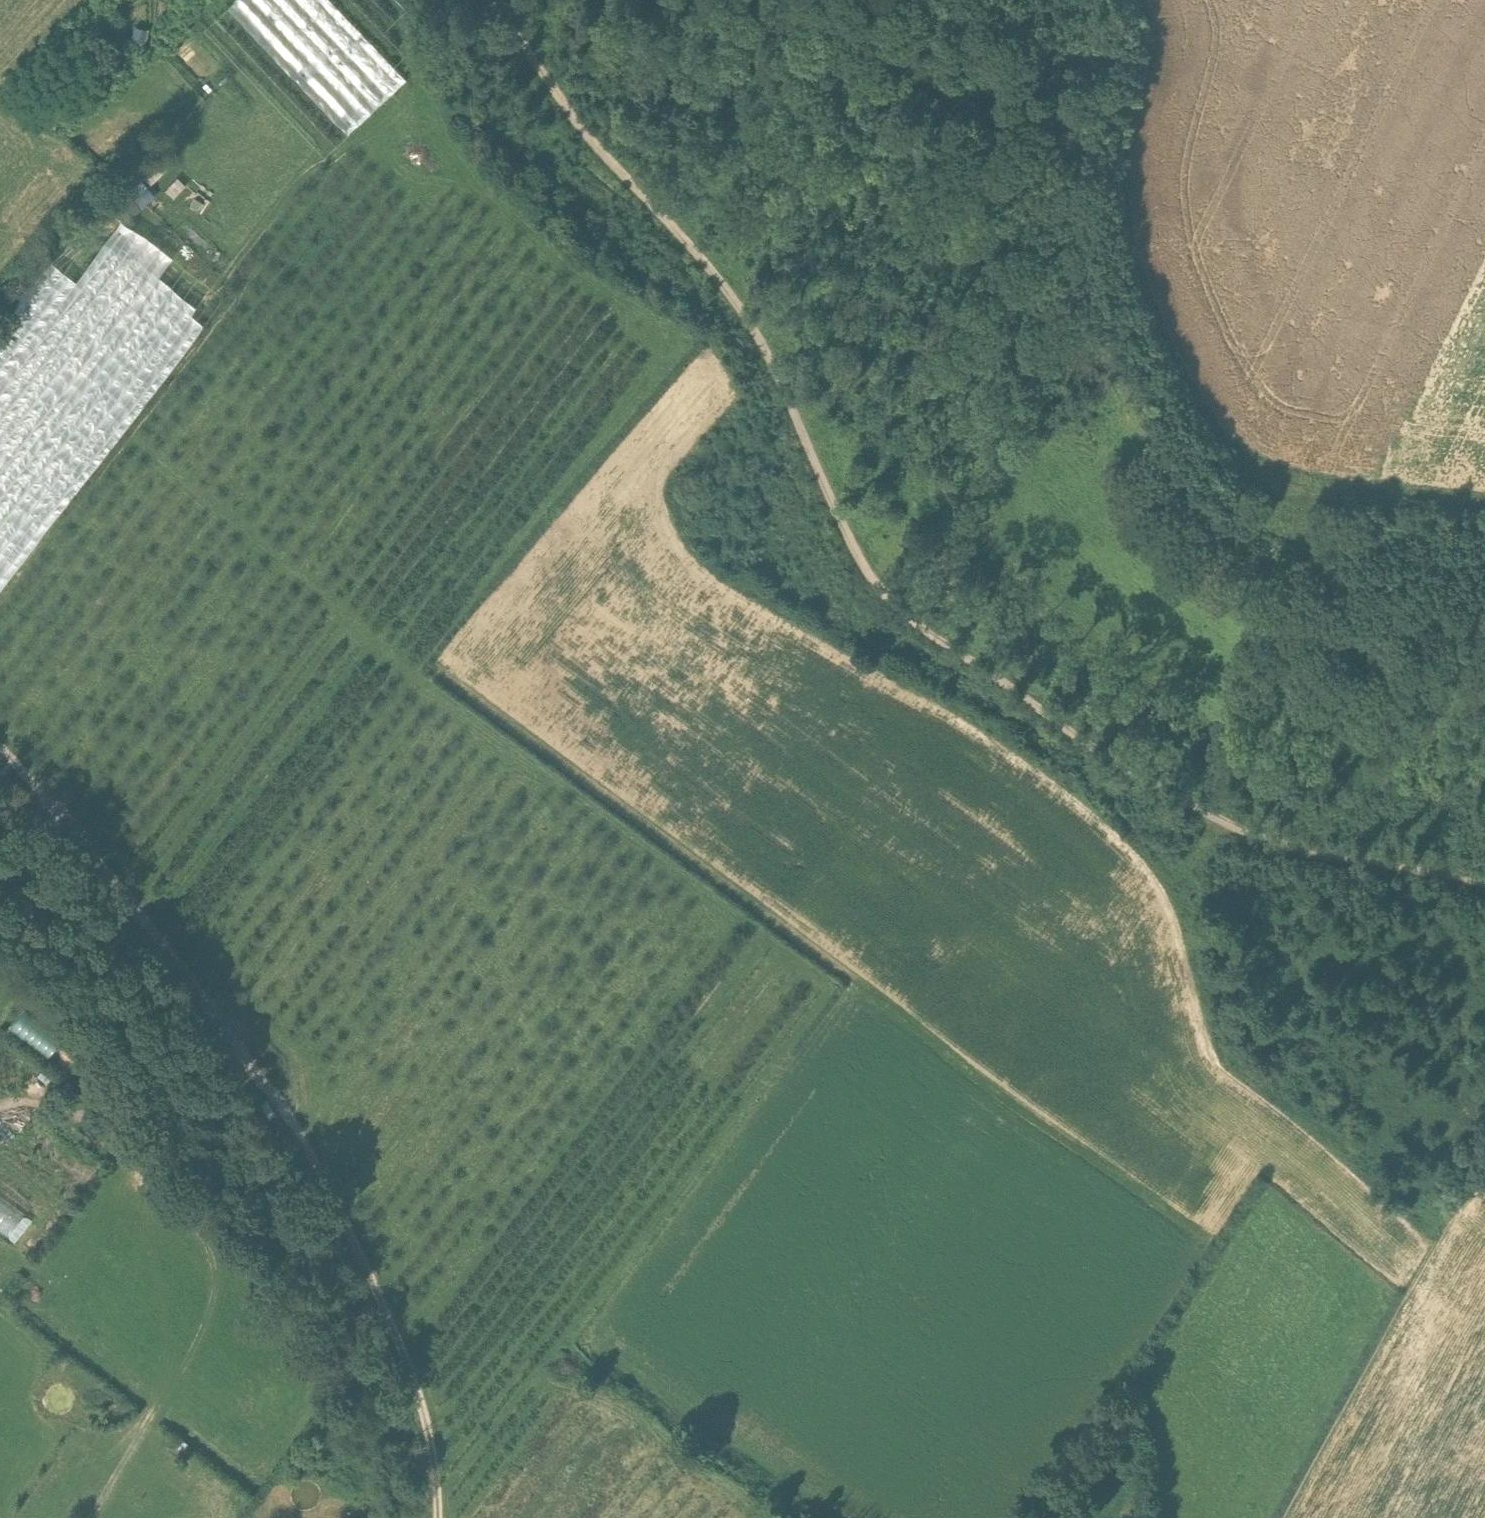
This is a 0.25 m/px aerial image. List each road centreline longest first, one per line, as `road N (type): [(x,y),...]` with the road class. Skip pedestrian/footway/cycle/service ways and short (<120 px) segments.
road 1 (track): [(495,0),(598,145),(727,294),(777,377),(849,548),(906,618),(1018,696),(1234,823),(1322,857),(1484,889)]
road 2 (track): [(0,756),(228,1019),(276,1113),(322,1172),(392,1322),(422,1421),(432,1517)]

